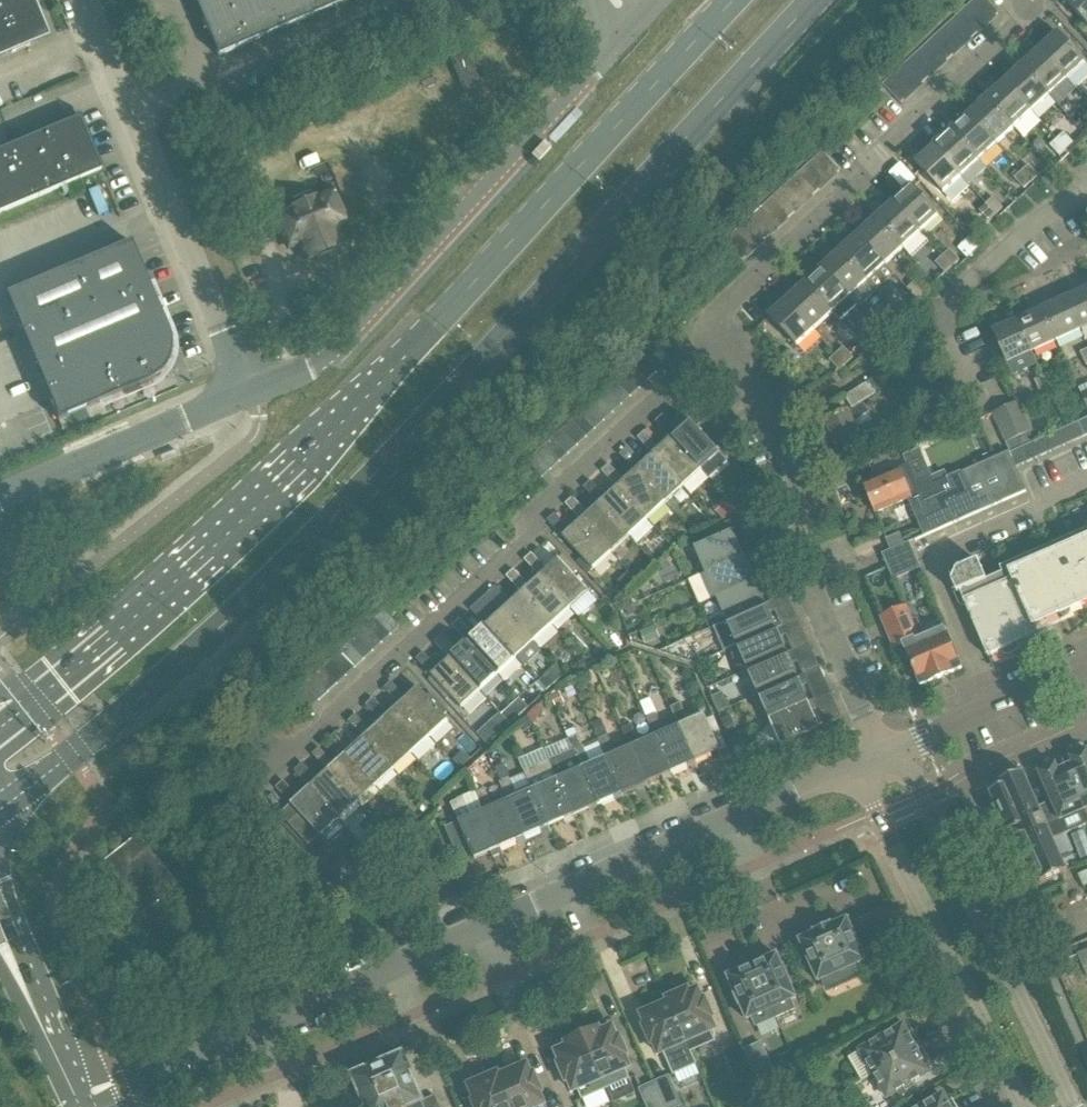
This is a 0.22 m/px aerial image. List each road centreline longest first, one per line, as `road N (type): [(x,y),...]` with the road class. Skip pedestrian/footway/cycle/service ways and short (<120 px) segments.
road 1 (primary): [(0,810),(276,575),(813,0)]
road 2 (primary): [(733,0),(243,522),(31,706)]
road 3 (tertiary): [(77,1103),(878,755)]
road 4 (residential): [(262,782),(492,571),(540,512),(681,376),(713,325)]
road 5 (residential): [(251,391),(337,346),(633,23)]
road 6 (residential): [(713,325),(1017,25),(1031,0)]
road 7 (residential): [(251,391),(78,0)]
road 8 (residential): [(1070,1106),(921,791),(878,755)]
road 9 (residential): [(878,755),(878,810),(1022,1106)]
road 10 (residential): [(985,413),(944,326),(945,303),(1062,209),(1086,206)]
road 11 (residential): [(251,391),(0,498)]
road 12 (residential): [(878,755),(795,549),(797,513)]
road 13 (tertiary): [(878,755),(1086,664)]
road 14 (residential): [(797,513),(787,461),(713,325)]
road 15 (tertiary): [(38,1017),(0,893)]

